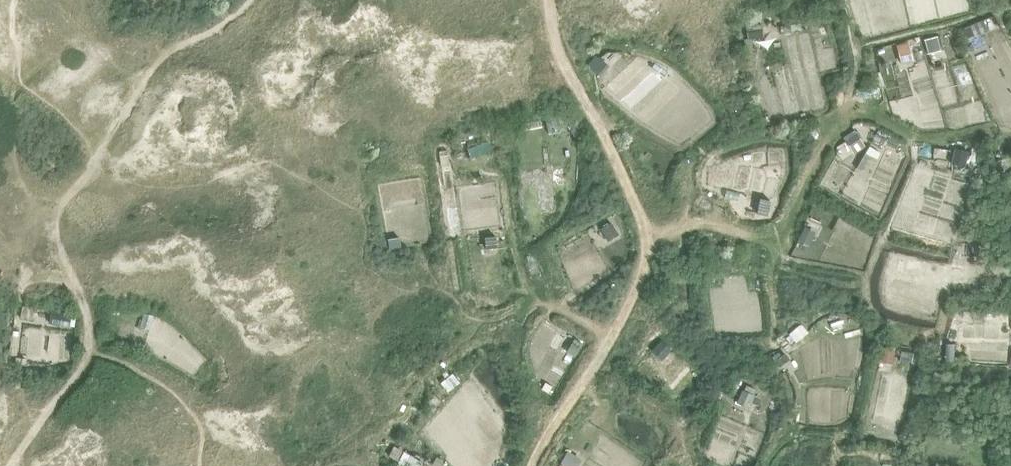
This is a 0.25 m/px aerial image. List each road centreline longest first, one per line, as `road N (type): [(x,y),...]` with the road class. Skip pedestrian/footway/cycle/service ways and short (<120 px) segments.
road 1 (track): [(550,0),(566,63),(649,244)]
road 2 (track): [(649,244),(629,301),(532,465)]

